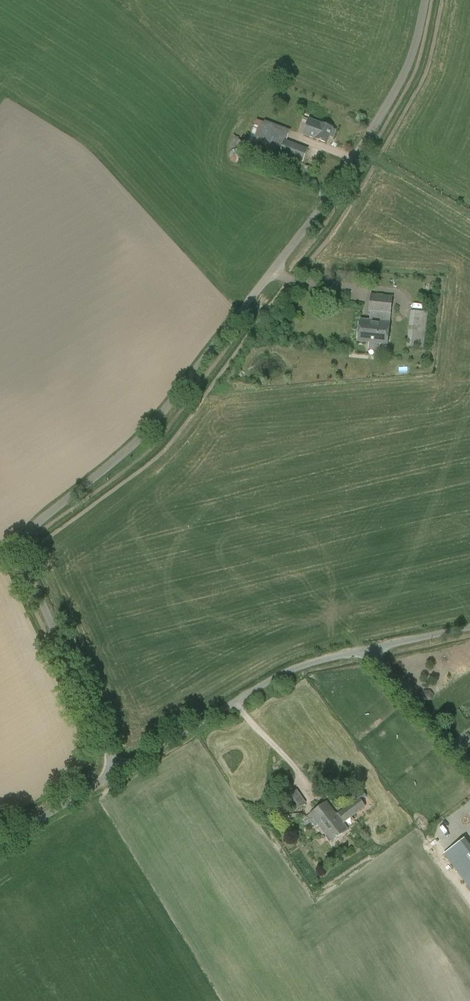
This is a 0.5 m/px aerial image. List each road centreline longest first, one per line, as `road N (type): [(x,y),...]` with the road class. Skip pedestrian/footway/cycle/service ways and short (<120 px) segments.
road 1 (unclassified): [(118,772),(31,571),(29,547),(35,531),(120,470),(180,407),(316,229),(386,123),(428,0)]
road 2 (unclassified): [(118,772),(291,669),(469,628)]
road 3 (unclassified): [(0,843),(118,772)]

